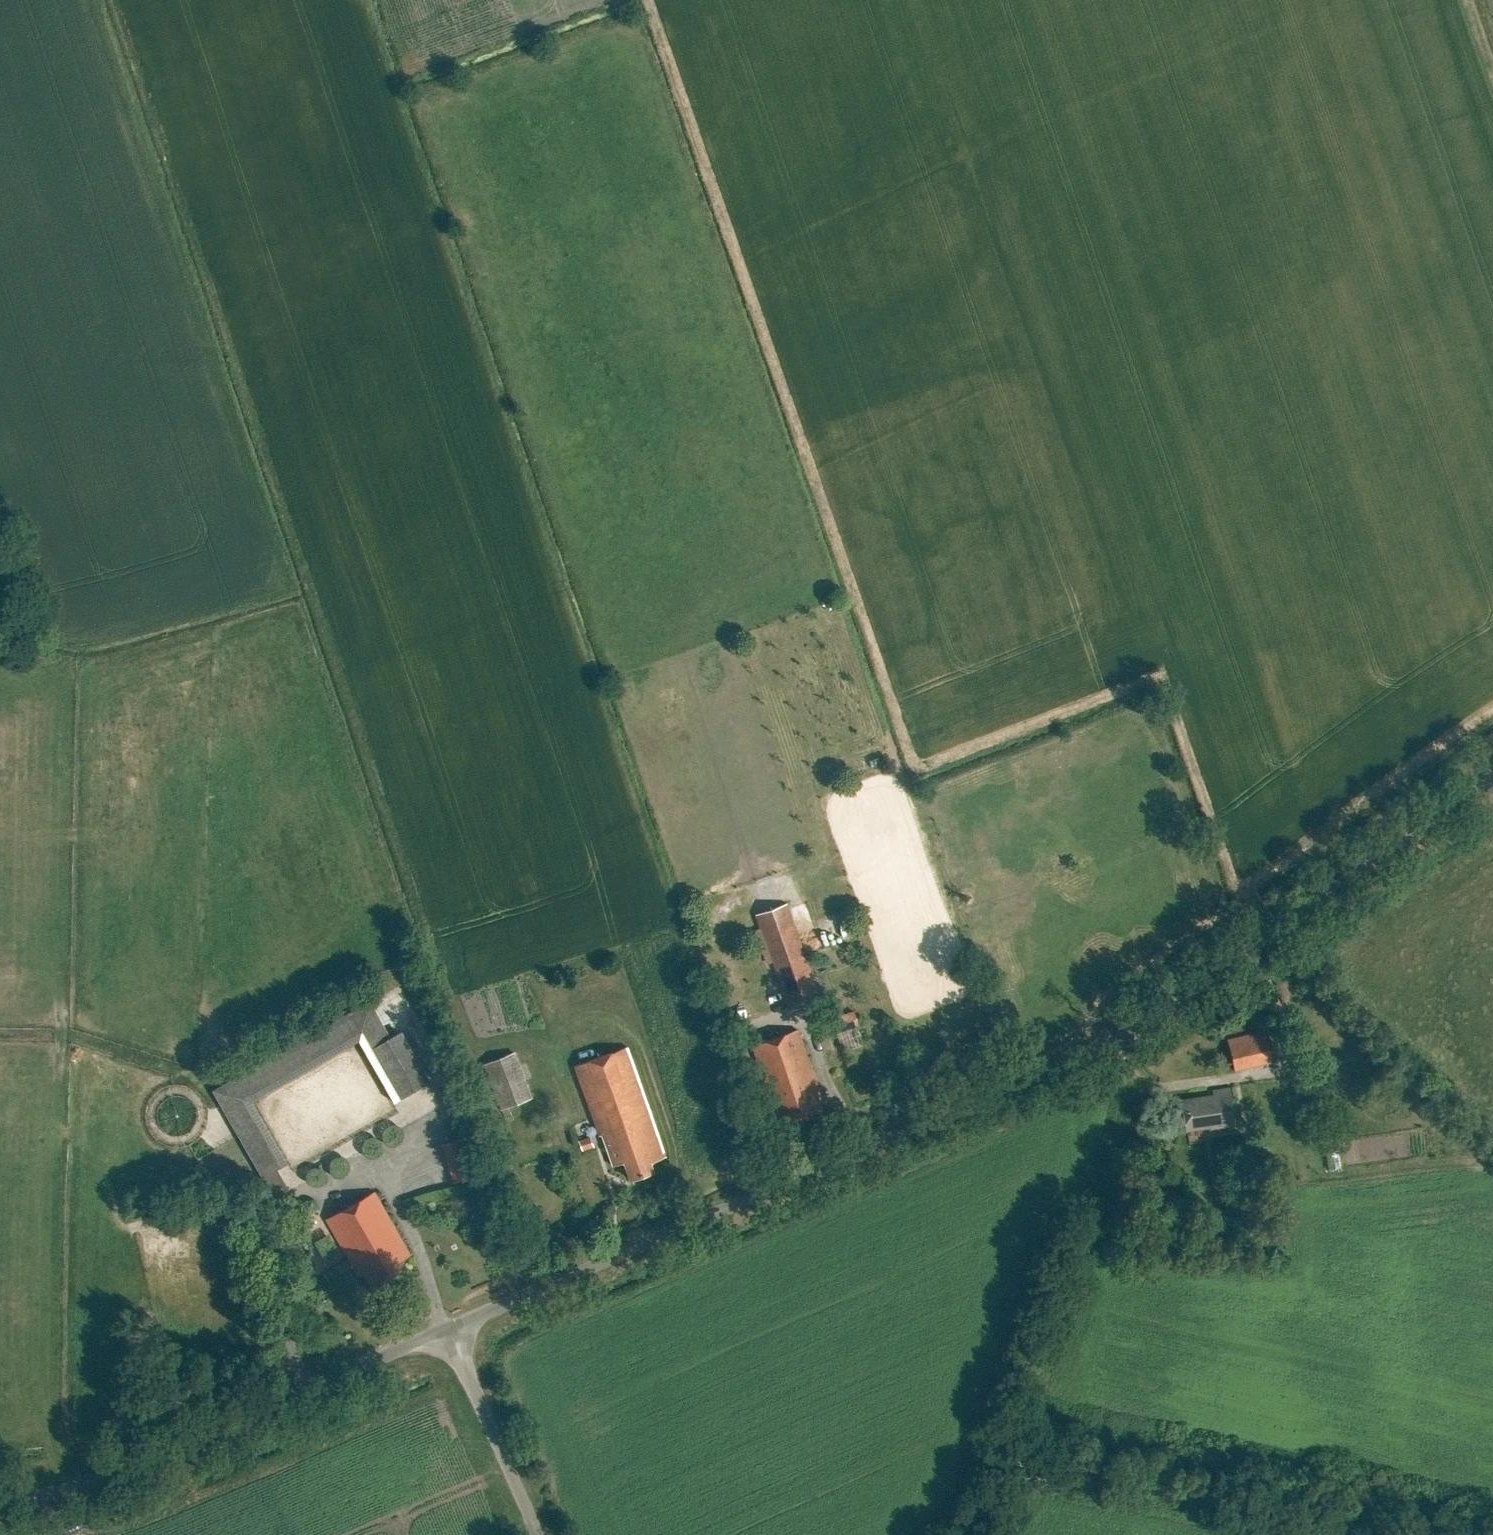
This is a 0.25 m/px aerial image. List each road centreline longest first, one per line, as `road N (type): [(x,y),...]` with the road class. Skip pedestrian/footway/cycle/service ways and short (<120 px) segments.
road 1 (unclassified): [(450,1327),(1152,1015),(1492,772)]
road 2 (unclassified): [(0,1497),(94,1480),(450,1327)]
road 3 (unclassified): [(533,1534),(450,1327)]

